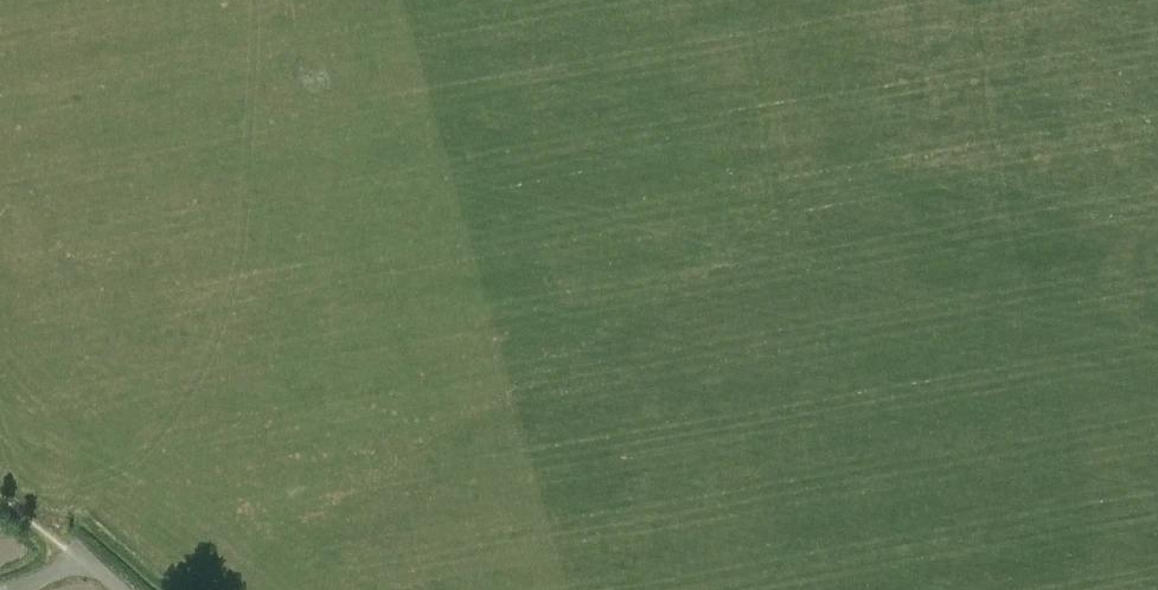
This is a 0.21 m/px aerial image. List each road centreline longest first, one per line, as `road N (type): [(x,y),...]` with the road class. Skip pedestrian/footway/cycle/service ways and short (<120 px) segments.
road 1 (unclassified): [(118,589),(78,558),(10,589)]

